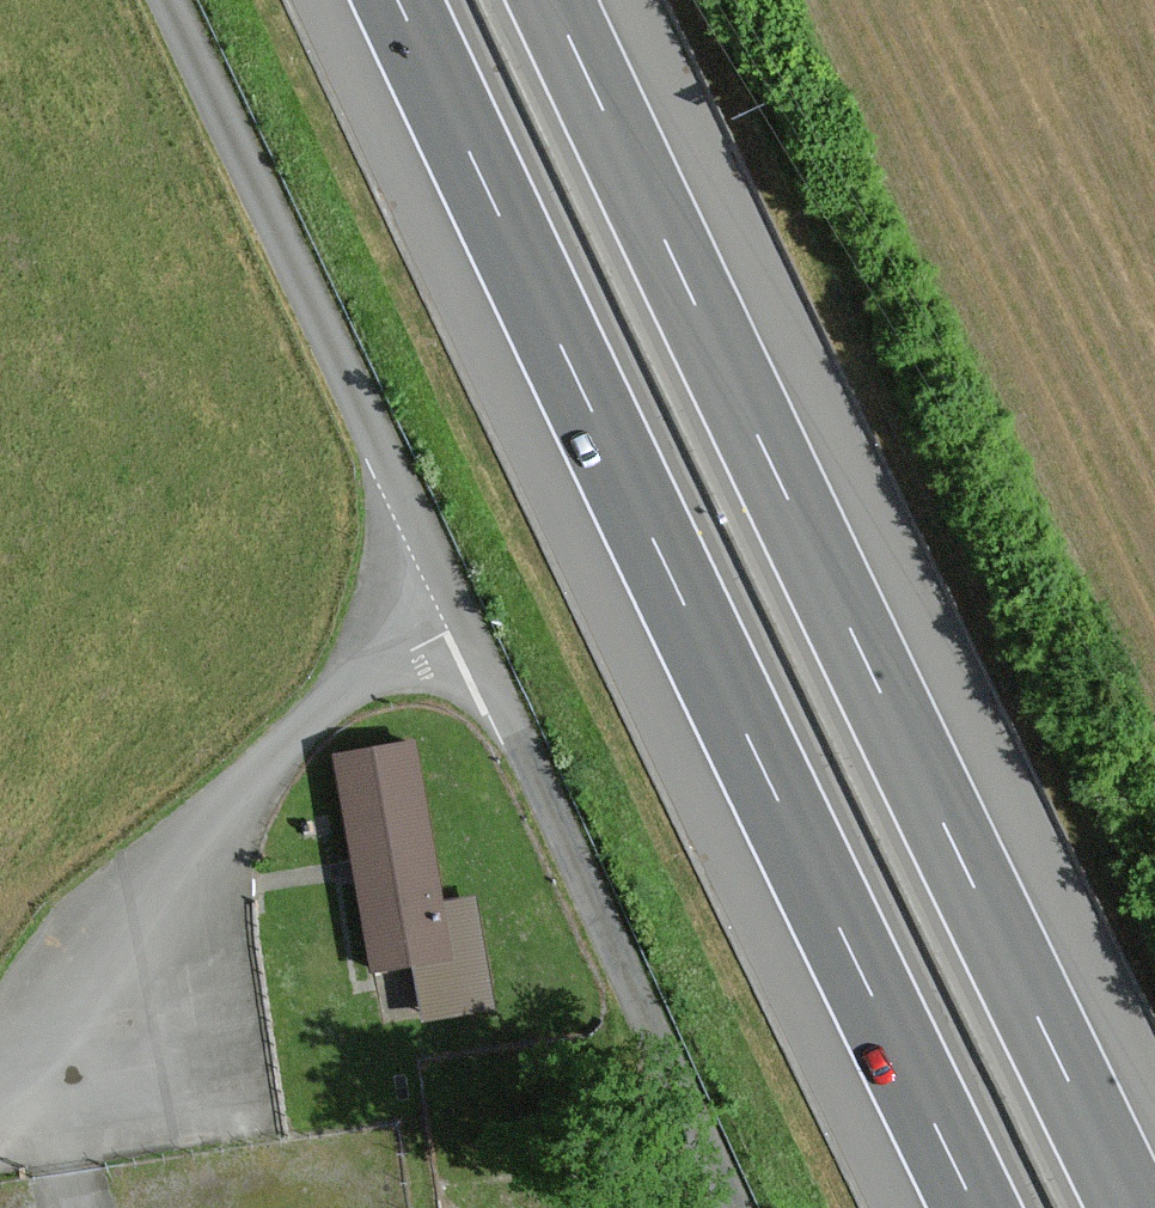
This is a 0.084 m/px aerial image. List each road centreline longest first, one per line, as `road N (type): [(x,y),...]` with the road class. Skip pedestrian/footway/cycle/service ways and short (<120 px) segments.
road 1 (motorway): [(1132,1207),(551,0)]
road 2 (motorway): [(398,0),(977,1207)]
road 3 (unclassified): [(158,0),(226,154),(467,623)]
road 4 (unclassified): [(0,1073),(214,819),(333,698),(398,655),(467,623)]
road 5 (unclassified): [(467,623),(731,1207)]

